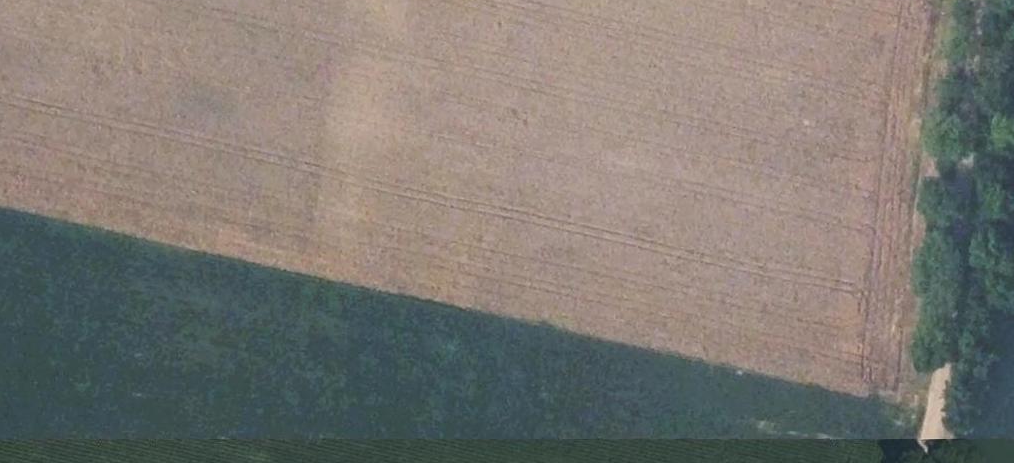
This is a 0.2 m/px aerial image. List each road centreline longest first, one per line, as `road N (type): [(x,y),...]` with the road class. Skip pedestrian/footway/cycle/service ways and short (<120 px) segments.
road 1 (track): [(923,462),(967,173),(977,0)]

